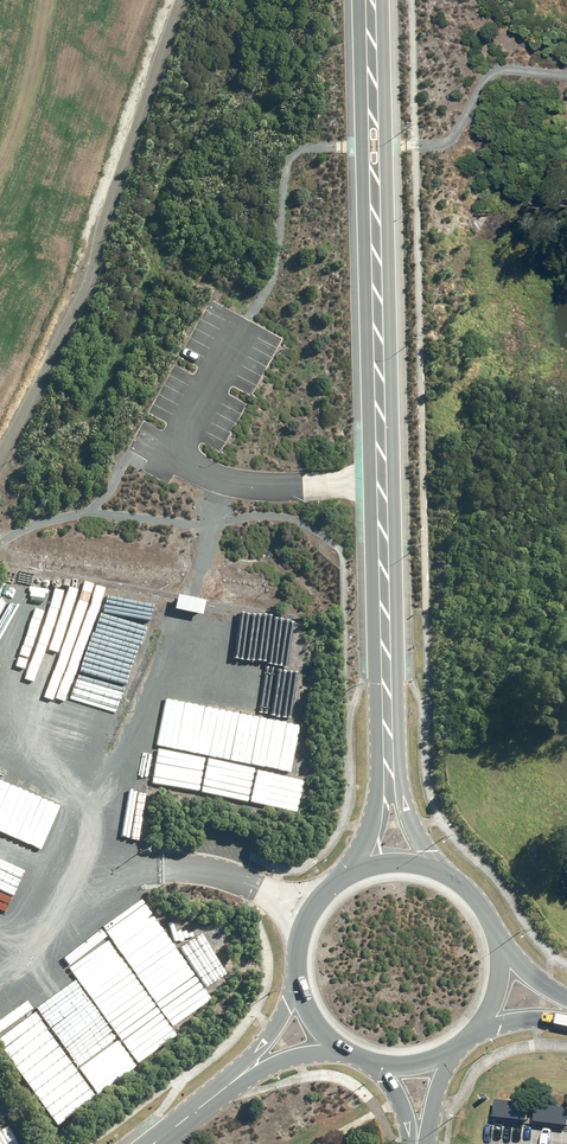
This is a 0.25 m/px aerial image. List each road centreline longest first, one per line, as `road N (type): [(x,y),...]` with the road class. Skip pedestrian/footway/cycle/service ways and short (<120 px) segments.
road 1 (unclassified): [(372,0),(390,760)]
road 2 (track): [(180,0),(58,332),(0,450)]
road 3 (unclassified): [(332,885),(377,808),(390,760)]
road 4 (tertiary): [(255,1062),(152,1143)]
road 5 (unclassified): [(390,760),(399,798),(442,878)]
road 6 (tertiary): [(297,996),(299,929),(332,885)]

